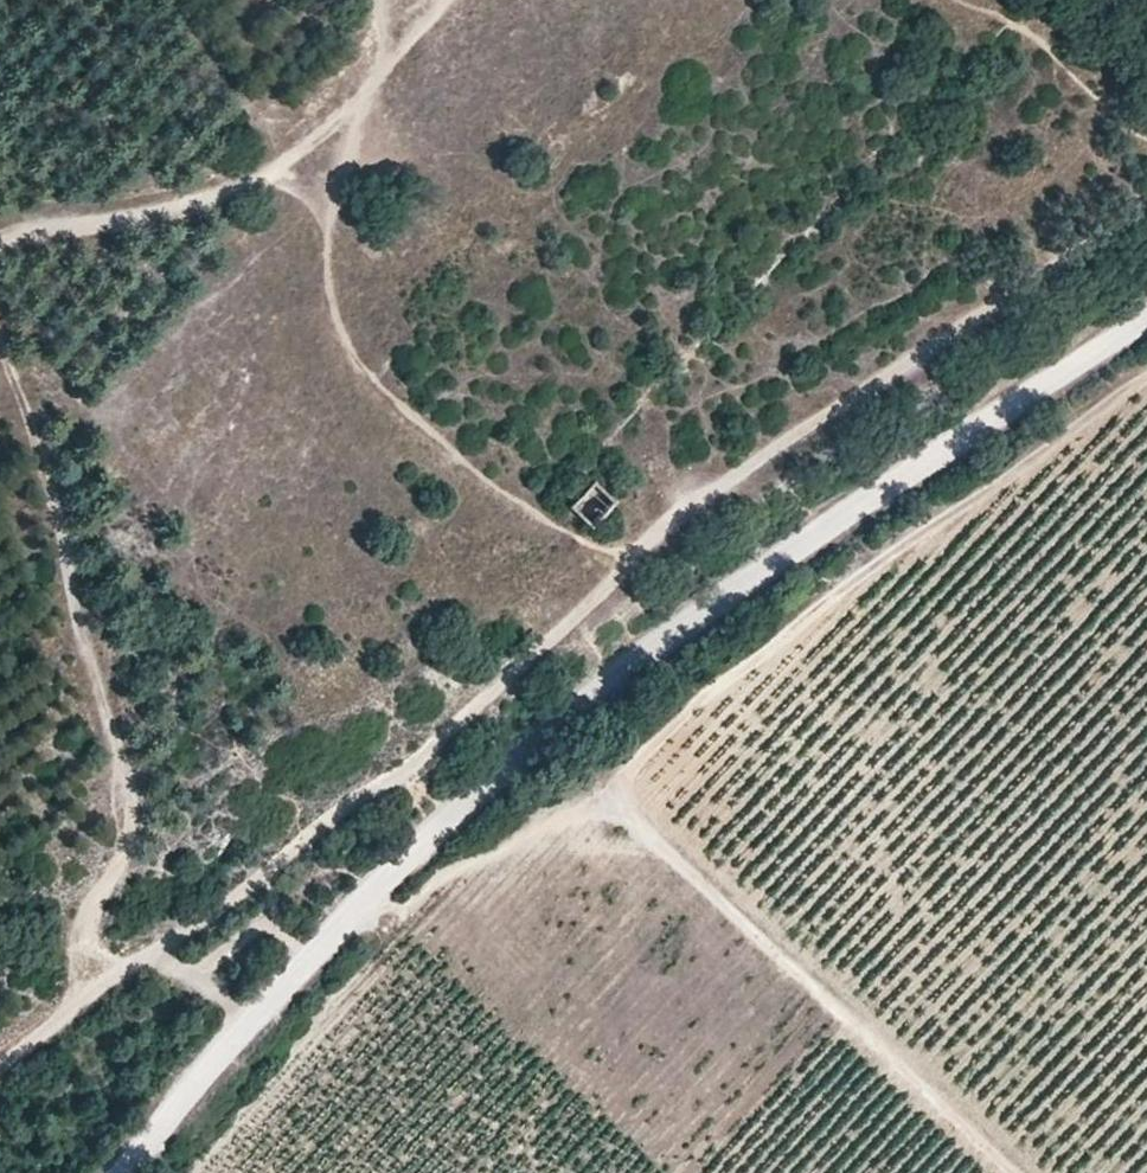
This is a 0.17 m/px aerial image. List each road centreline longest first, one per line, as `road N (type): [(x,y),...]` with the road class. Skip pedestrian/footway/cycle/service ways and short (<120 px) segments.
road 1 (track): [(1146,317),(616,664),(248,1016),(123,1172)]
road 2 (track): [(1013,1172),(631,815),(554,804),(389,917),(360,908)]
road 3 (track): [(0,332),(60,515),(125,818),(122,858),(82,939),(89,998)]
road 4 (track): [(639,555),(565,529),(460,455),(352,359),(322,286),(373,78)]
road 5 (track): [(1146,206),(963,302),(639,555)]
road 6 (track): [(373,78),(257,186),(195,209),(73,223),(0,242)]
road 7 (track): [(0,1059),(162,953),(248,1016)]

